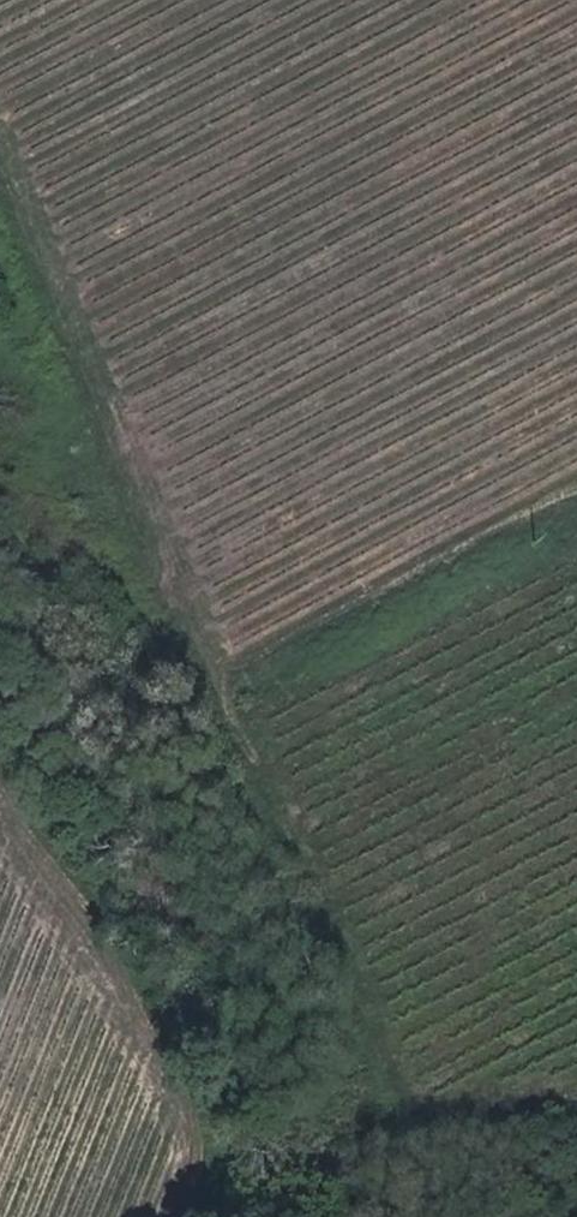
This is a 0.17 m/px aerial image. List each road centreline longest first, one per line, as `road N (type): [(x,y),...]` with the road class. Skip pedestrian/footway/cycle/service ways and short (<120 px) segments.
road 1 (track): [(291,1216),(277,1170),(418,1094),(0,152)]

